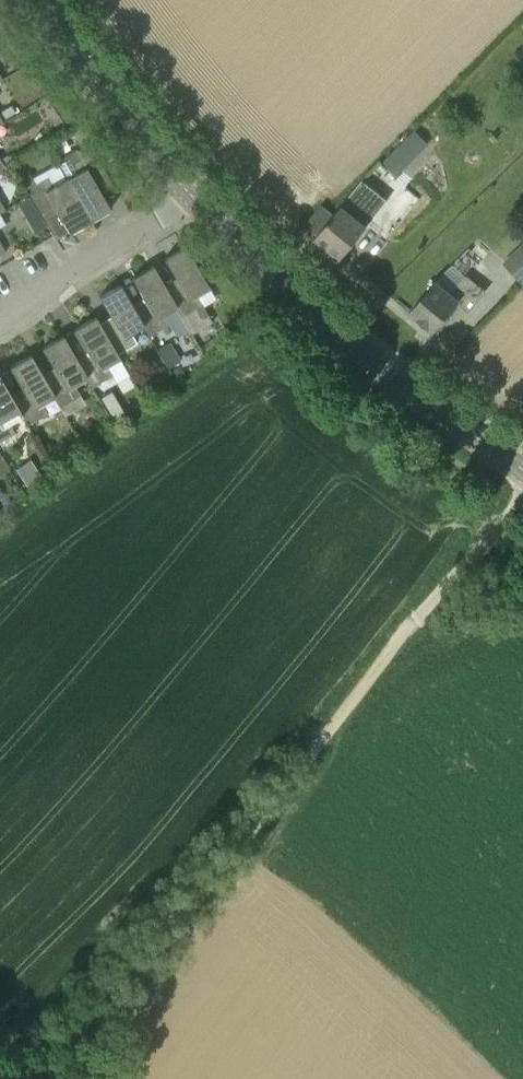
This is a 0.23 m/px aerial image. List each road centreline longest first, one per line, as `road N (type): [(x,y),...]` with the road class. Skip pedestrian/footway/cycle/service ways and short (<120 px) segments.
road 1 (tertiary): [(522,467),(320,320),(193,197)]
road 2 (tertiary): [(193,197),(38,0)]
road 3 (residential): [(0,319),(193,197)]

